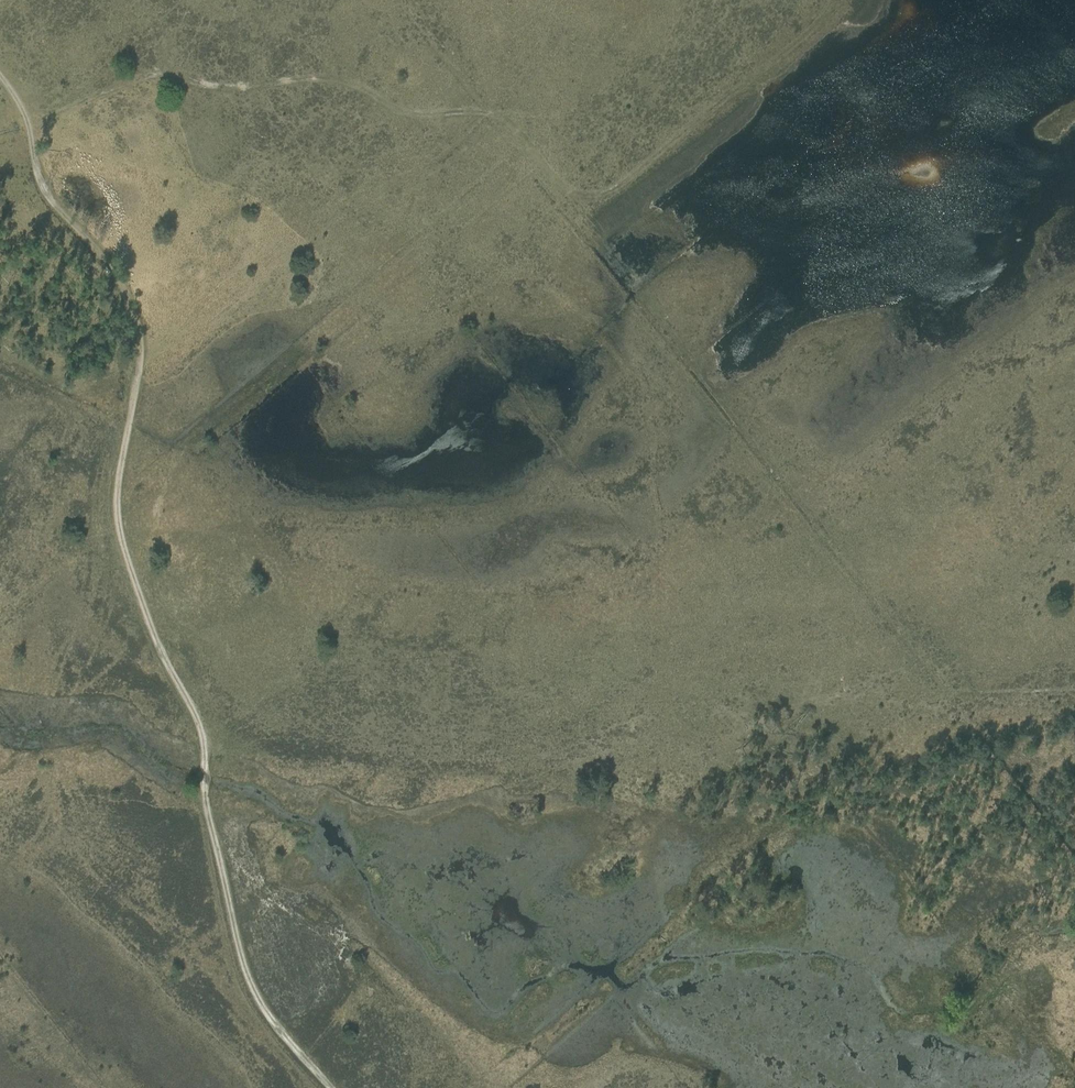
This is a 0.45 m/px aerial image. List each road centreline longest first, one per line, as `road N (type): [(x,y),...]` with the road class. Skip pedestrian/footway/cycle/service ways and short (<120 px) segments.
road 1 (track): [(0,78),(27,119),(43,190),(116,271),(135,314),(141,361),(117,487),(121,541),(163,657),(203,730),(209,806),(243,968),(265,1010),(329,1087)]

